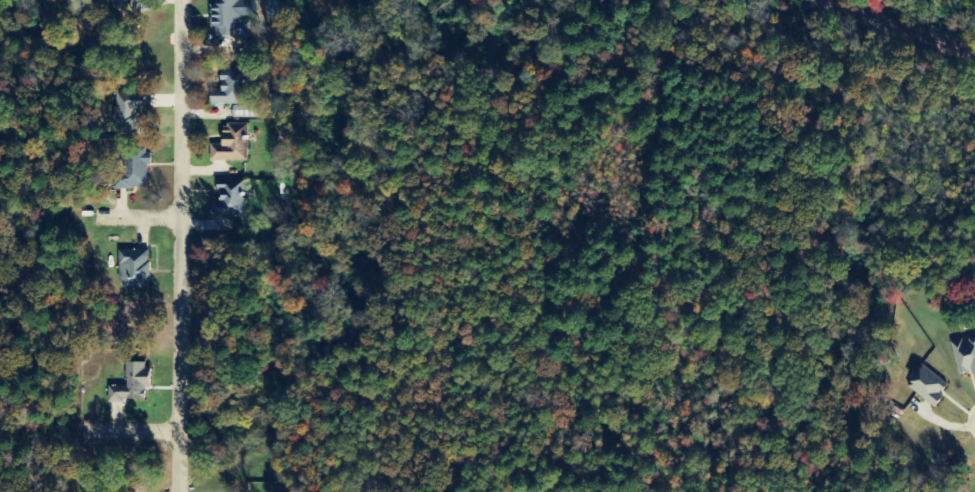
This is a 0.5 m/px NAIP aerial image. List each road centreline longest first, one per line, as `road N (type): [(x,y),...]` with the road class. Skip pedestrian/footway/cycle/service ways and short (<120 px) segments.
road 1 (residential): [(183,0),(184,491)]

